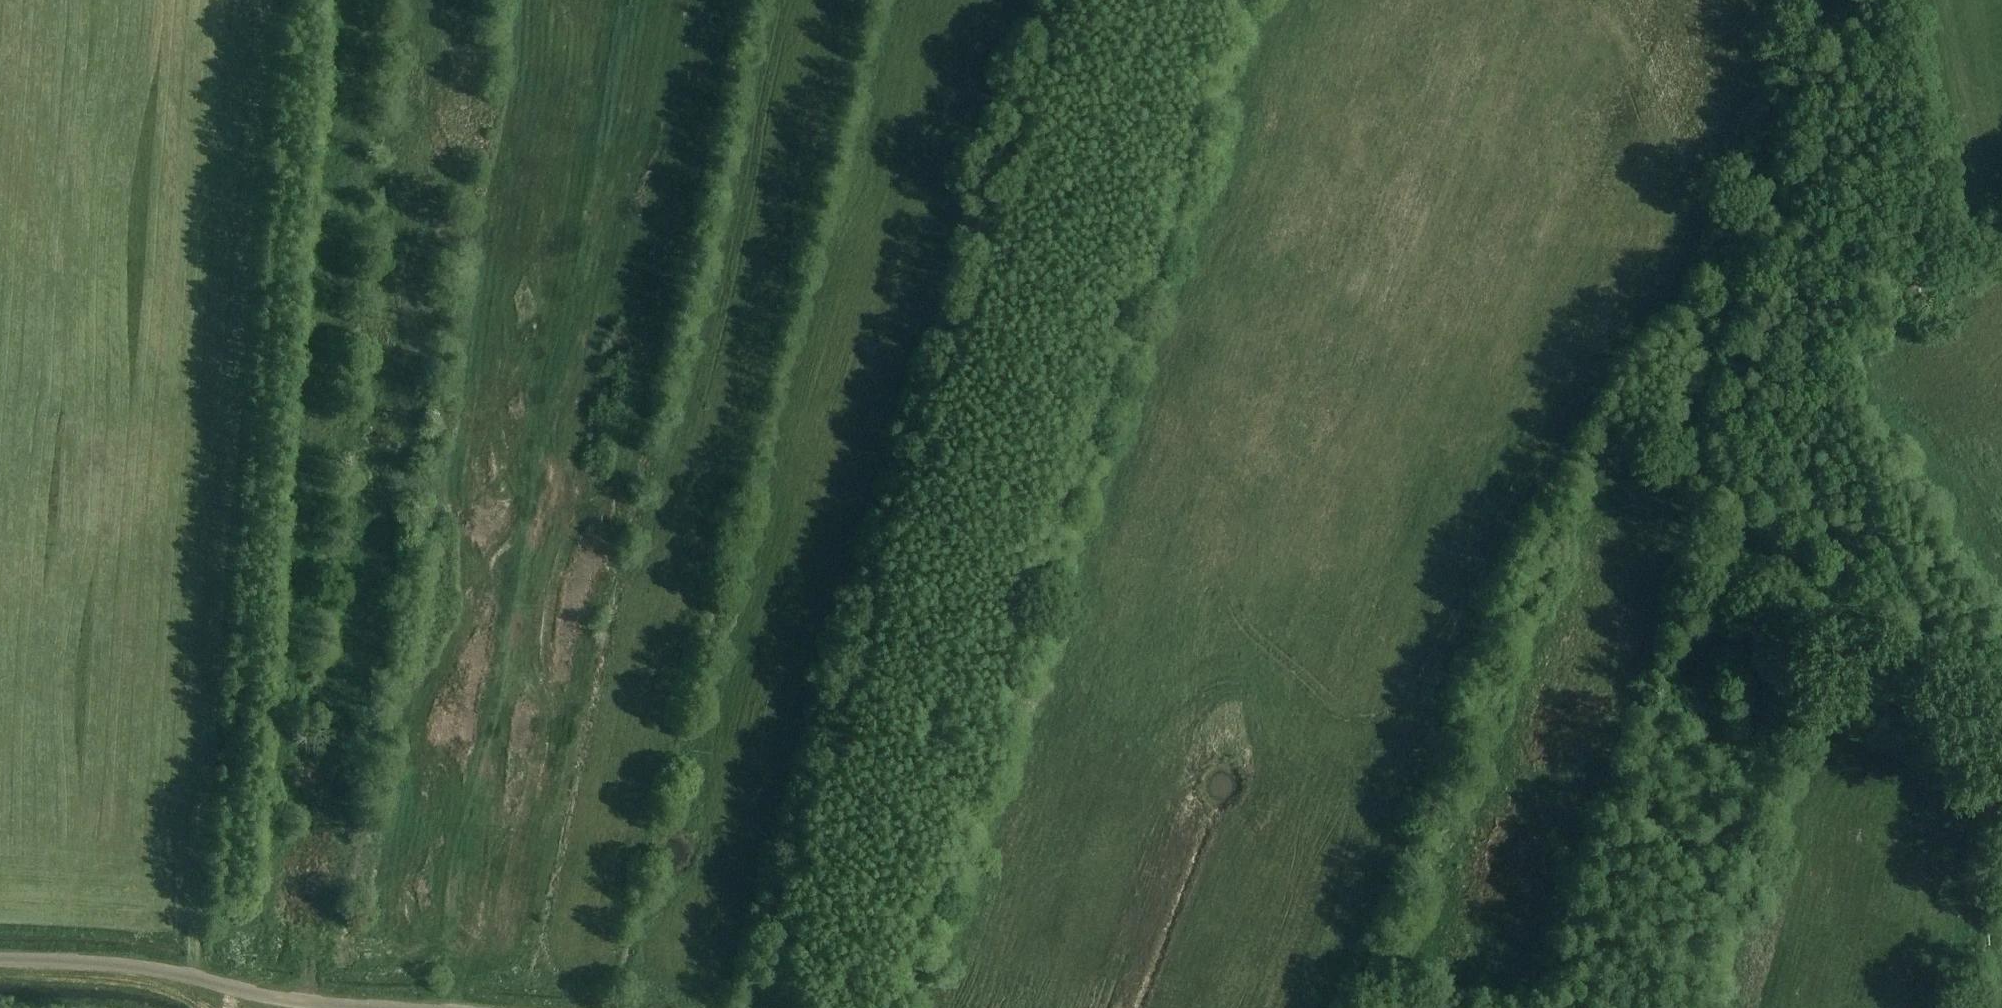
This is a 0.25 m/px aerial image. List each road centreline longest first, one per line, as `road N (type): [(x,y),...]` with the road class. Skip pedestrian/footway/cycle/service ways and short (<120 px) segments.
road 1 (track): [(1816,0),(1732,268),(1698,407),(1704,451),(1744,522),(1780,554),(1822,585),(2001,678)]
road 2 (unclassified): [(427,1007),(253,992),(128,963),(0,956)]

